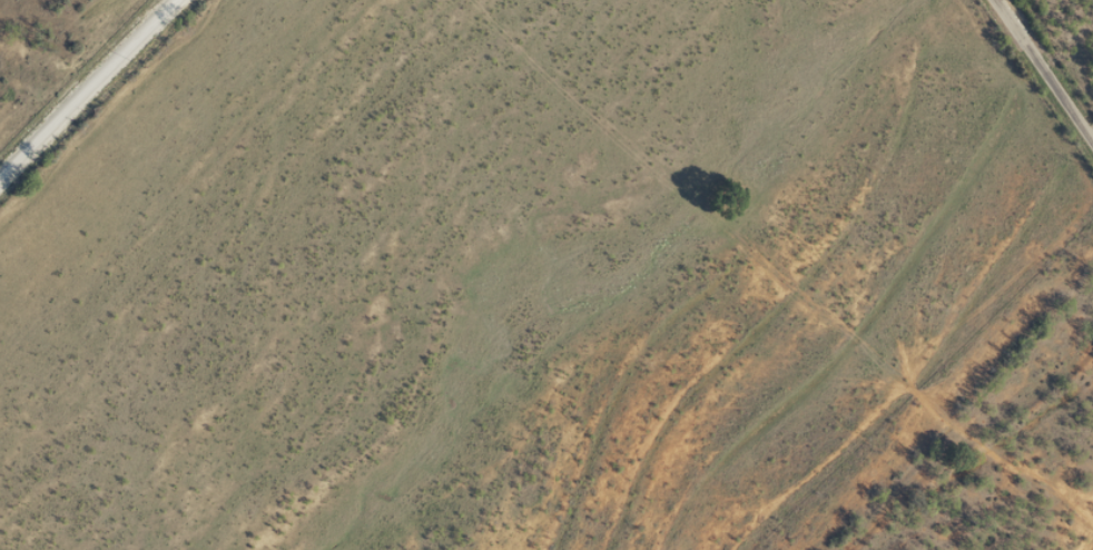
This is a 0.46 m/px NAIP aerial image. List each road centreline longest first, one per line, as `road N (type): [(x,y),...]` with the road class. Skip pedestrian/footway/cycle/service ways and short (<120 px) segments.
road 1 (residential): [(832,549),(988,401),(1065,351),(1092,344)]
road 2 (residential): [(1092,197),(961,0)]
road 3 (residential): [(0,147),(147,0)]

